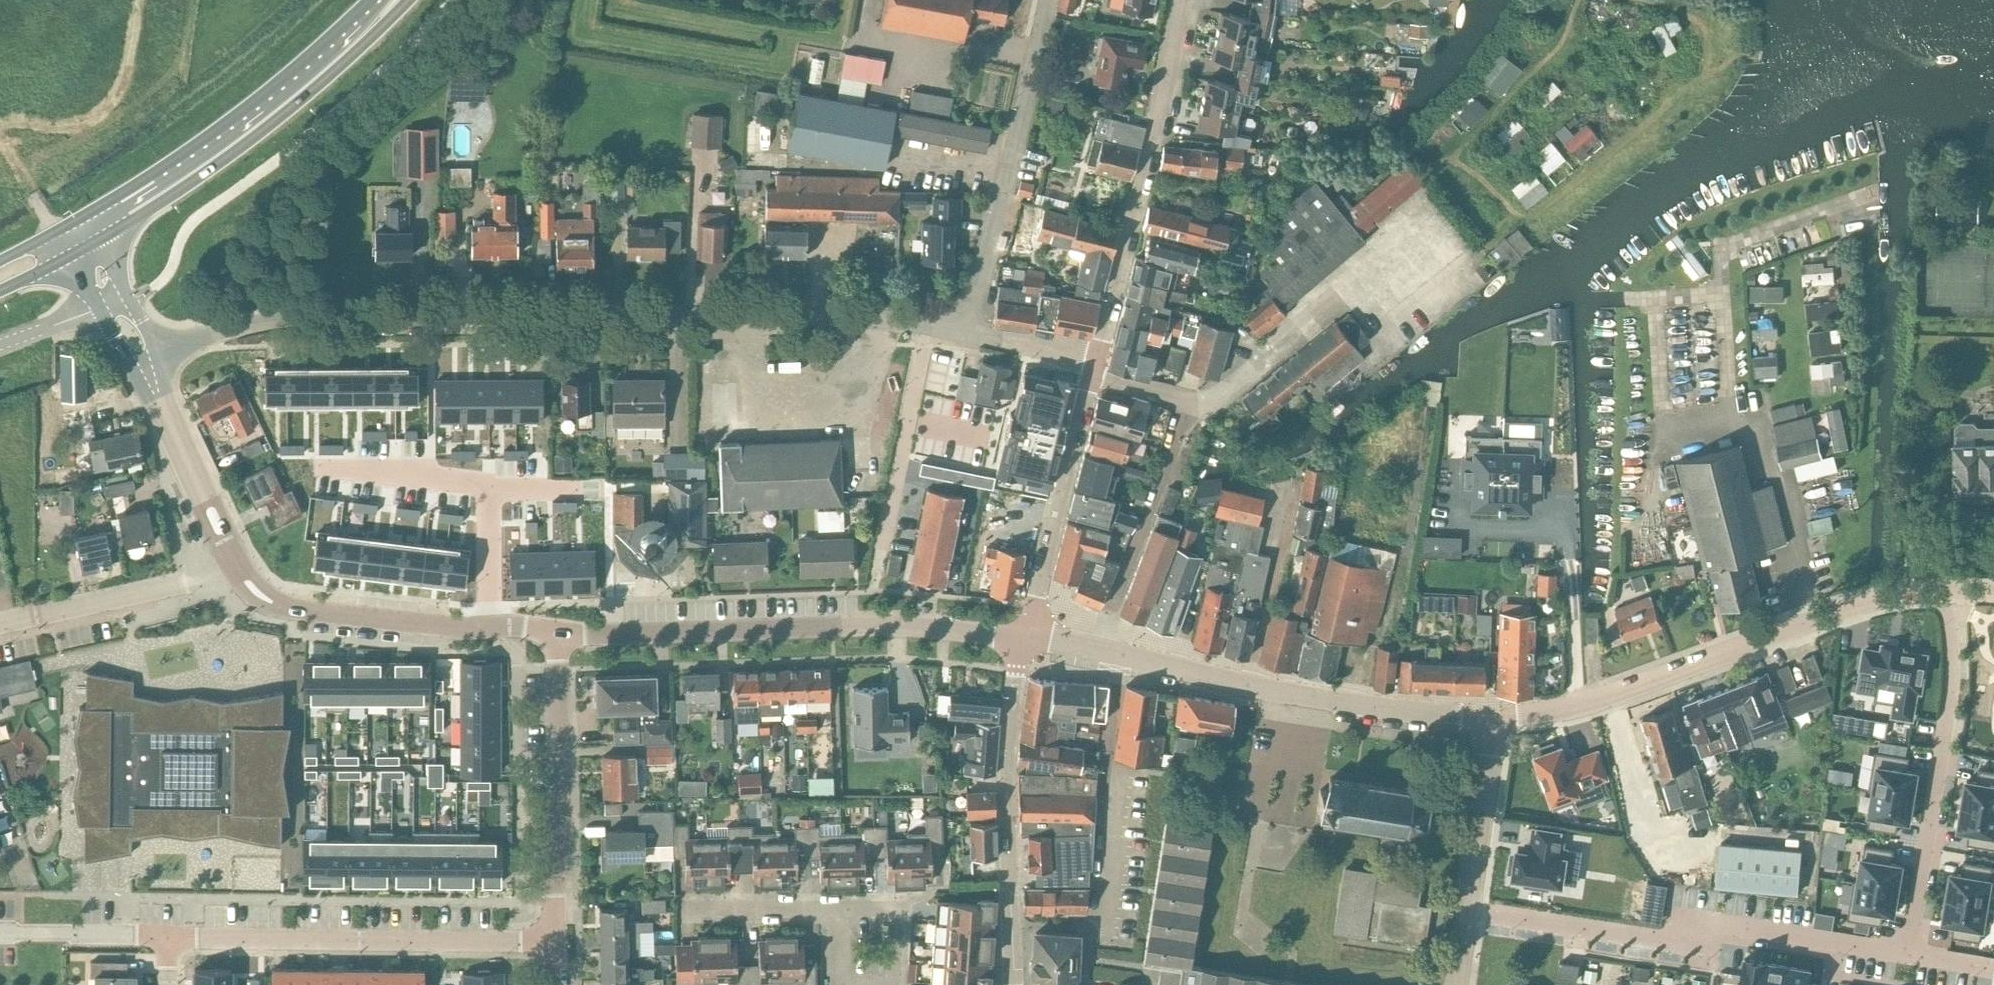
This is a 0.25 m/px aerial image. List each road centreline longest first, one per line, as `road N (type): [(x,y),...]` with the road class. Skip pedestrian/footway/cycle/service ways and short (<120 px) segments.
road 1 (residential): [(927,321),(785,313),(308,313),(233,326),(143,359)]
road 2 (unclassified): [(1491,725),(1609,697),(1863,604),(1955,593)]
road 3 (tertiary): [(1024,637),(889,626),(556,630)]
road 4 (residential): [(1466,910),(1687,944),(1701,922),(1907,957)]
road 5 (secondary): [(86,247),(276,120),(409,0)]
road 6 (unclassified): [(1491,725),(1272,696),(1098,654)]
road 7 (residential): [(167,936),(552,940)]
road 8 (residential): [(1093,367),(1181,0)]
road 9 (secondary): [(373,0),(240,111),(75,220)]
road 10 (residential): [(1907,957),(1952,686),(1955,593)]
road 11 (tertiary): [(1012,984),(1008,776),(1024,637)]
road 12 (tertiary): [(556,630),(288,608),(261,598),(235,561)]
road 13 (residential): [(965,329),(1044,0)]
road 14 (residential): [(552,940),(556,630)]
road 15 (residential): [(1024,637),(1093,367)]
road 16 (residential): [(1098,654),(1188,398)]
road 17 (residential): [(1385,259),(1208,407),(1188,398)]
road 18 (residential): [(235,561),(182,583),(0,623)]
road 19 (residential): [(880,544),(927,321)]
road 20 (tertiary): [(235,561),(143,359)]
road 21 (residential): [(1466,910),(1491,725)]
road 22 (residential): [(0,934),(167,936)]
road 23 (residential): [(849,907),(684,910)]
road 24 (residential): [(965,329),(1093,367)]
road 25 (residential): [(892,984),(897,910),(849,907)]
road 26 (unclassified): [(115,307),(0,345)]

